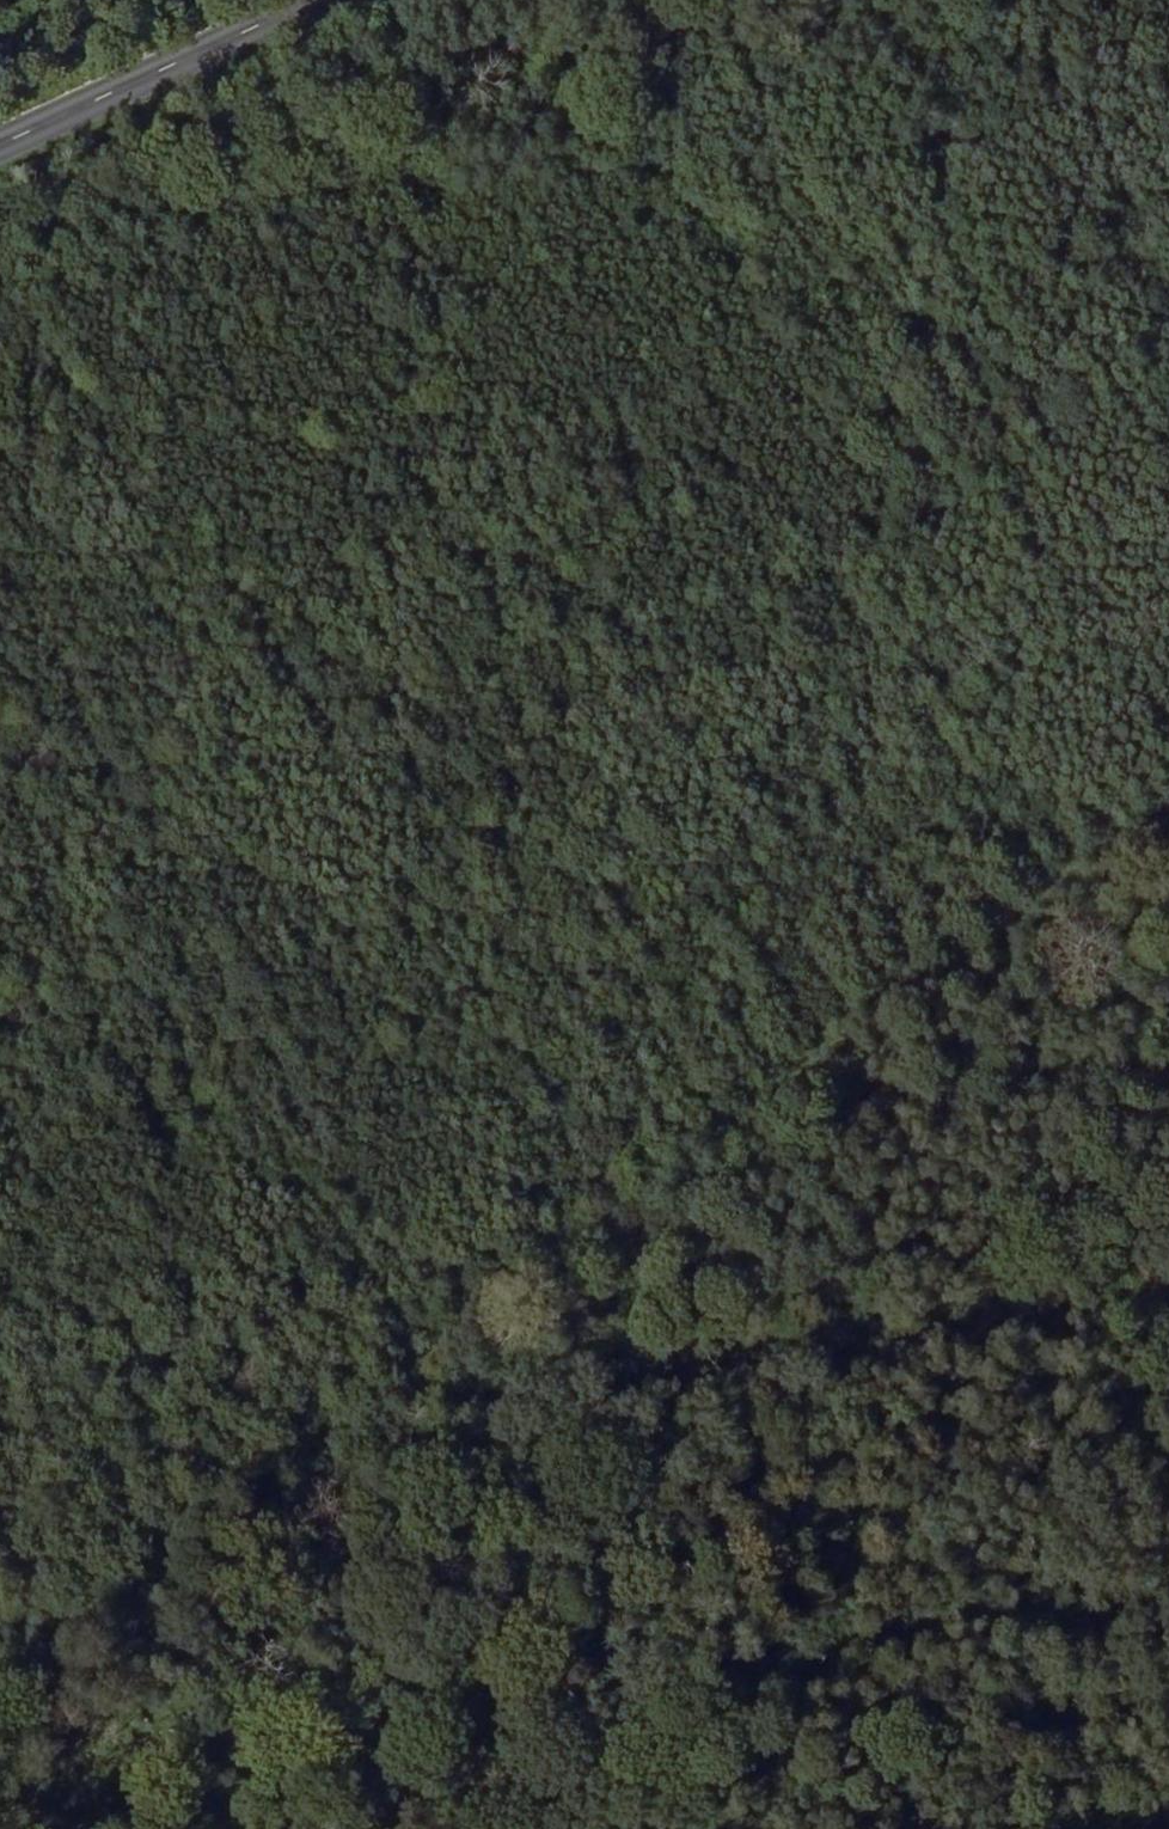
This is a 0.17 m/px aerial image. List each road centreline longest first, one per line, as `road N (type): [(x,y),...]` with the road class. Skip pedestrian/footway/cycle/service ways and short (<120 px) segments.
road 1 (primary): [(0,135),(300,0)]

